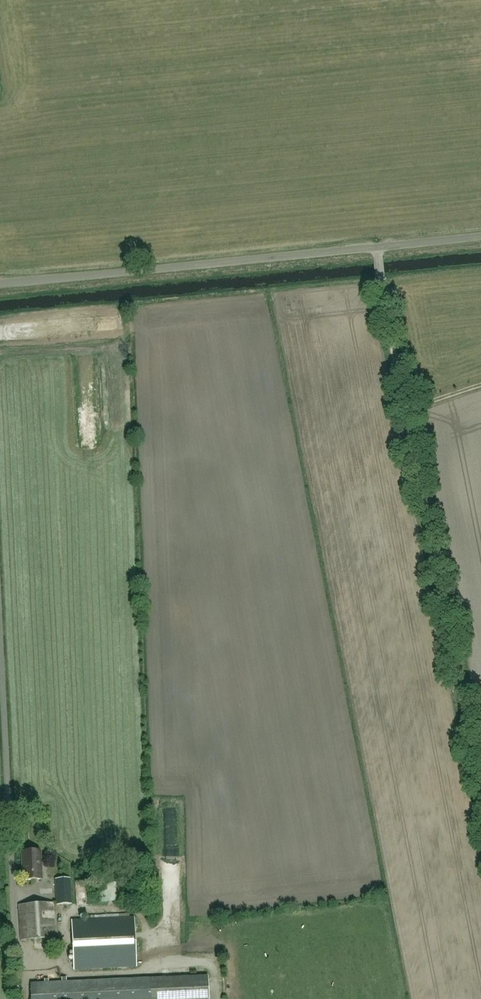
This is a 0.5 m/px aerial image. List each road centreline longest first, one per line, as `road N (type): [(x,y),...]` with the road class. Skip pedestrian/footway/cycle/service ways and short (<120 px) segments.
road 1 (track): [(377,247),(480,788)]
road 2 (unclassified): [(480,236),(0,281)]

